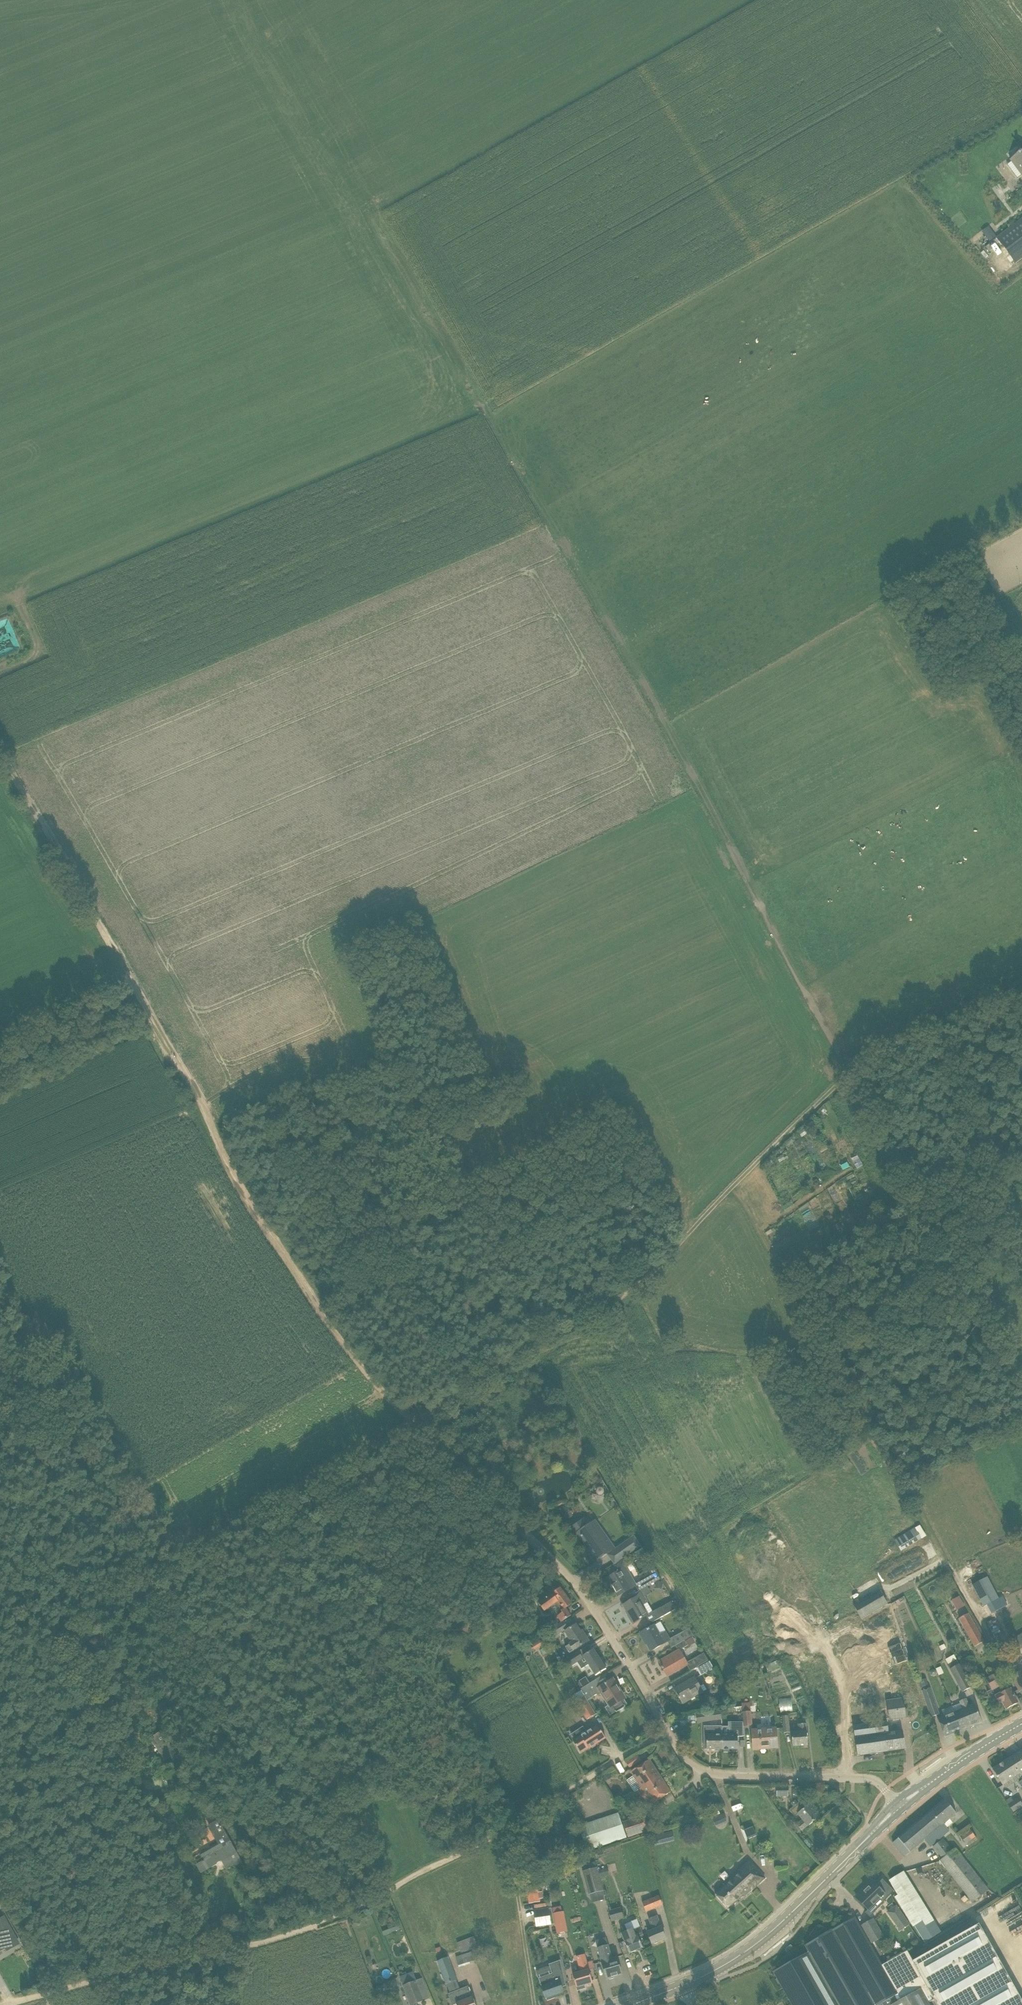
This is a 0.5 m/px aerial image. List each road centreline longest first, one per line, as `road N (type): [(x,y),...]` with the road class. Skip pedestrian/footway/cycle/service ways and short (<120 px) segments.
road 1 (track): [(538,1341),(595,1314),(660,1263),(870,1055),(1021,997)]
road 2 (track): [(1021,1666),(995,1648),(883,1454),(802,1281),(775,1258),(730,1189)]
road 3 (track): [(2,2004),(314,1925),(507,1829)]
road 4 (unclassified): [(895,1801),(872,1779),(718,1775),(684,1760),(576,1582),(524,1531)]
road 5 (track): [(0,1672),(414,1422)]
road 6 (track): [(127,977),(259,1213)]
road 7 (track): [(259,1213),(359,1360),(414,1422)]
road 8 (track): [(0,754),(127,977)]
road 9 (tertiary): [(685,1984),(741,1958),(873,1832)]
road 10 (track): [(216,1539),(336,1746)]
road 11 (track): [(538,1341),(428,1135)]
road 12 (track): [(397,1431),(401,1611),(418,1649)]
road 13 (track): [(850,1071),(995,1189)]
road 14 (track): [(507,1829),(666,1731)]
road 15 (track): [(507,1829),(535,2004)]
road 16 (track): [(524,1531),(414,1422)]
road 17 (track): [(414,1422),(538,1341)]
road 18 (track): [(127,977),(0,1030)]

